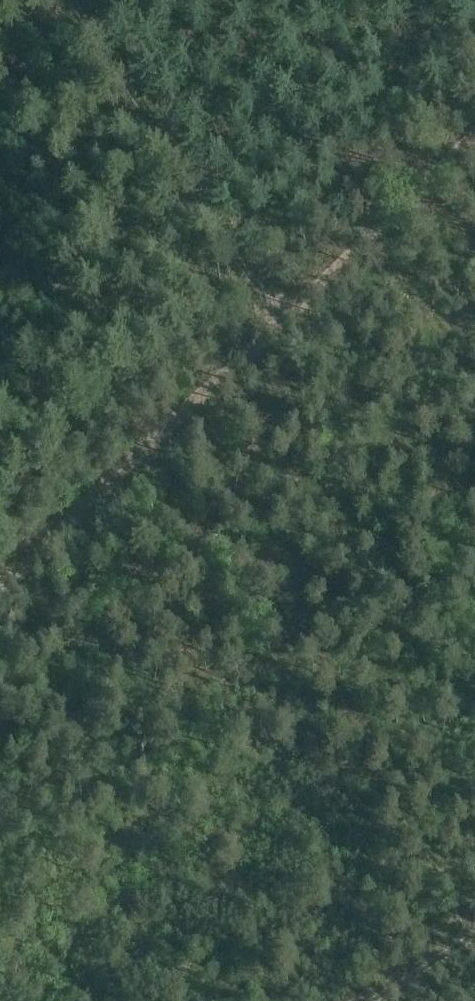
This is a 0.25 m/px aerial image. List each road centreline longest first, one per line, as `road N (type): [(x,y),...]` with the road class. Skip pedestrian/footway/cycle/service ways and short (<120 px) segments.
road 1 (track): [(474,137),(0,591)]
road 2 (track): [(70,0),(280,322)]
road 3 (track): [(371,1000),(474,936)]

